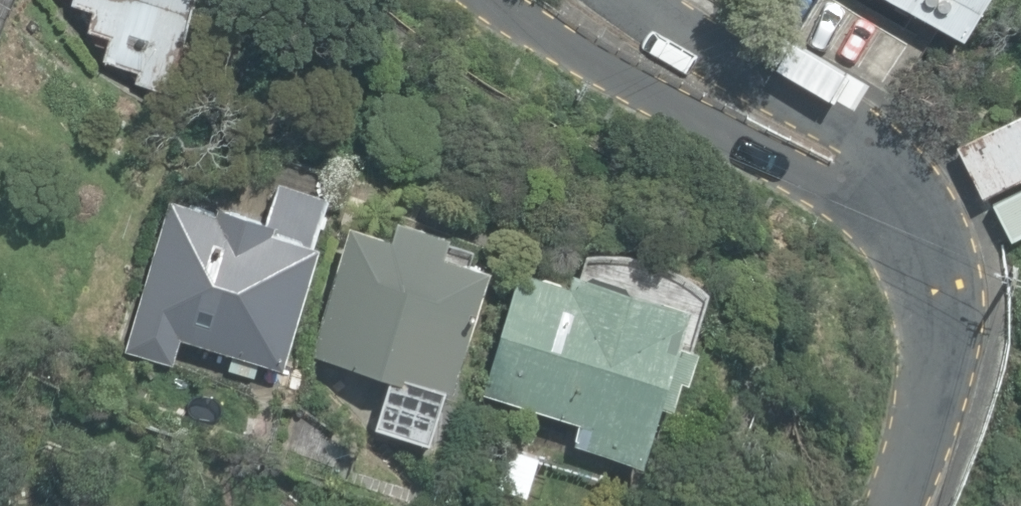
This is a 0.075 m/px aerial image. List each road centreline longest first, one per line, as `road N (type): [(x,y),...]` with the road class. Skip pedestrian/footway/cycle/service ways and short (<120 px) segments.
road 1 (residential): [(509,0),(842,191),(882,161)]
road 2 (residential): [(882,161),(916,232),(937,319),(931,386),(888,505)]
road 3 (residential): [(657,0),(882,161)]

